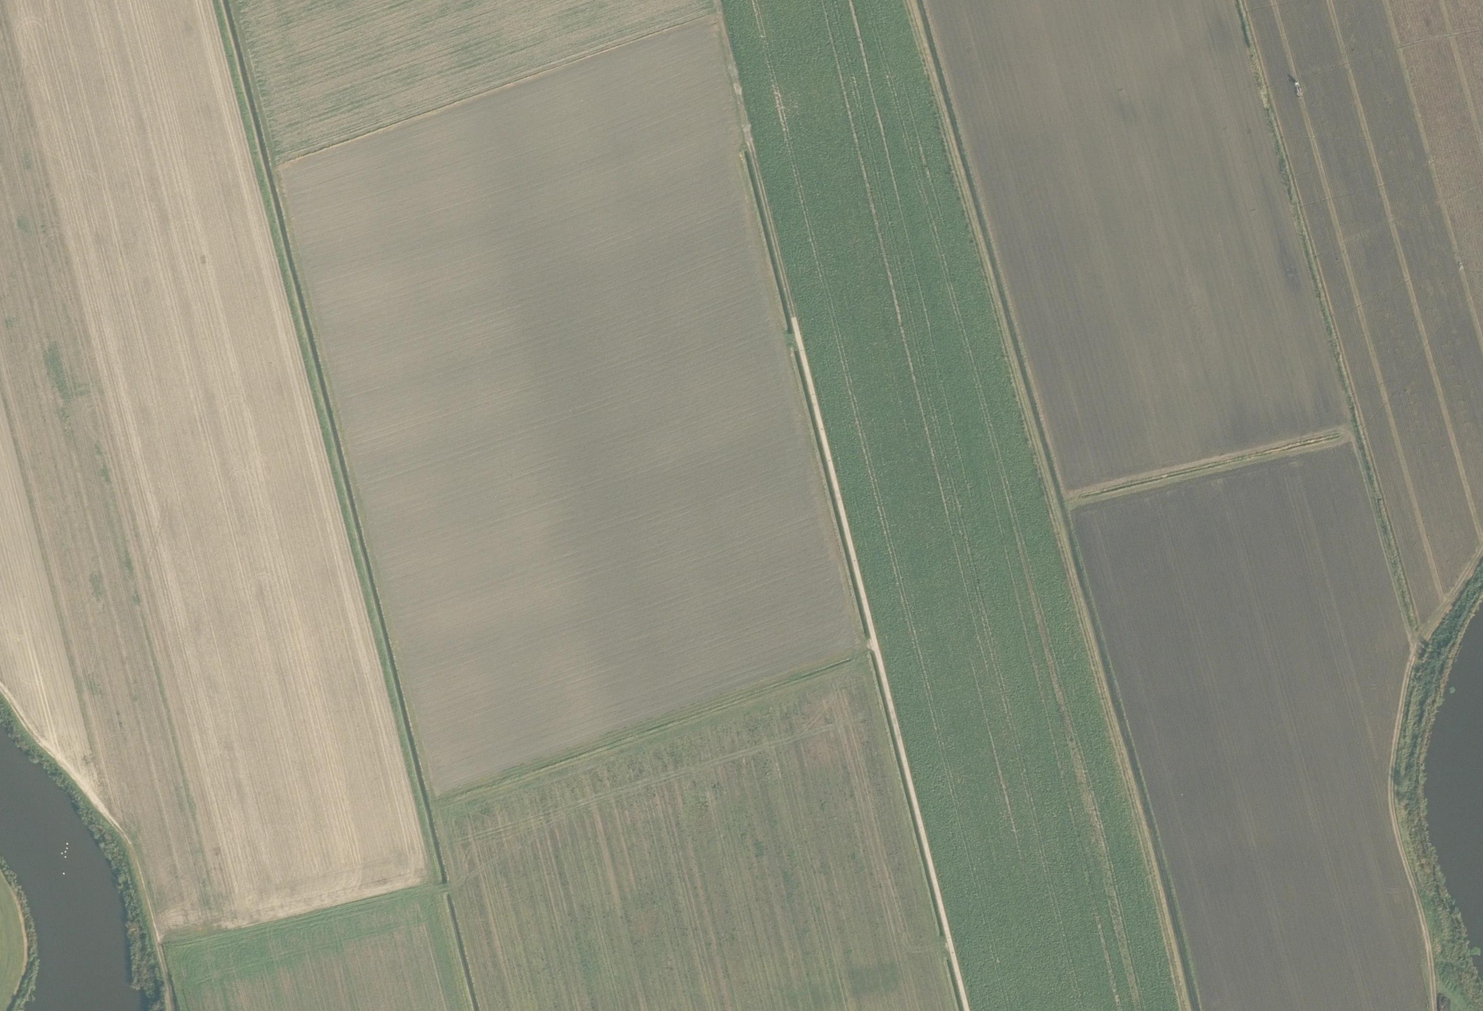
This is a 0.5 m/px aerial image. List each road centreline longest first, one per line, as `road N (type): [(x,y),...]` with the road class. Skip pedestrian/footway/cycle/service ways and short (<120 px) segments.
road 1 (track): [(794,320),(715,0)]

